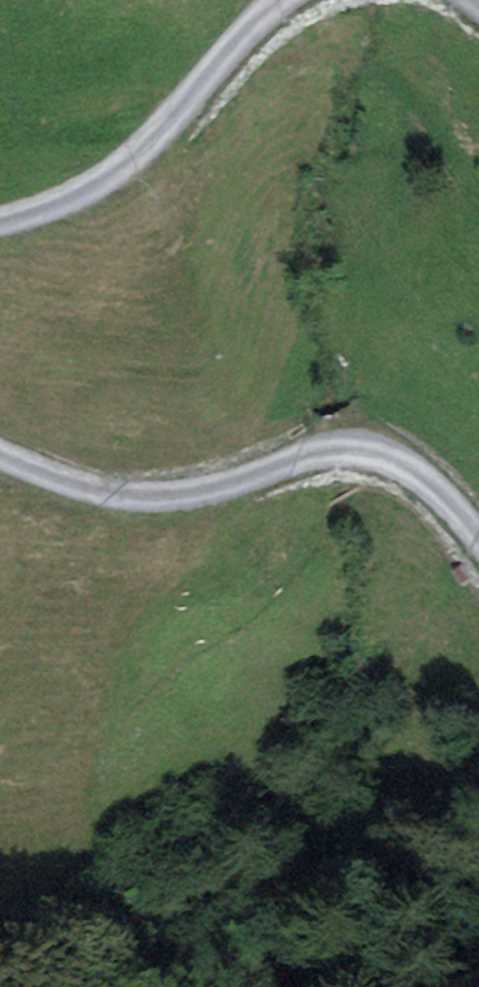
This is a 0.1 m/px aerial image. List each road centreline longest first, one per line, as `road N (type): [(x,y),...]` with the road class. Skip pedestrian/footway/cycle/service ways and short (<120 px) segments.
road 1 (track): [(478,937),(447,905),(385,866),(329,839),(289,833),(231,839),(114,926),(0,944)]
road 2 (residential): [(478,539),(411,468),(383,455),(328,452),(155,497),(83,485),(0,453)]
road 3 (residential): [(0,221),(55,204),(133,157),(283,0)]

